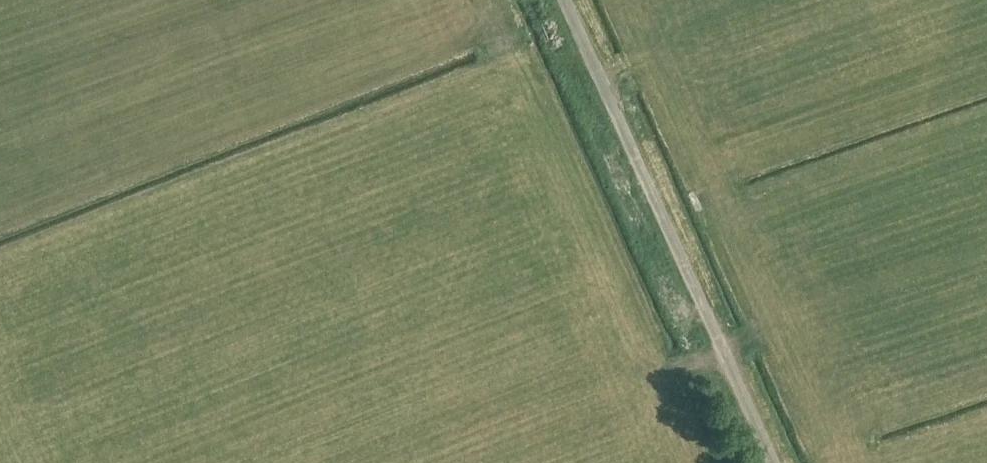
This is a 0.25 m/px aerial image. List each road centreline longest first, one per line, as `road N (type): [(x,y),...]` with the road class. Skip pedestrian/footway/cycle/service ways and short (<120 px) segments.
road 1 (unclassified): [(775,462),(565,0)]

